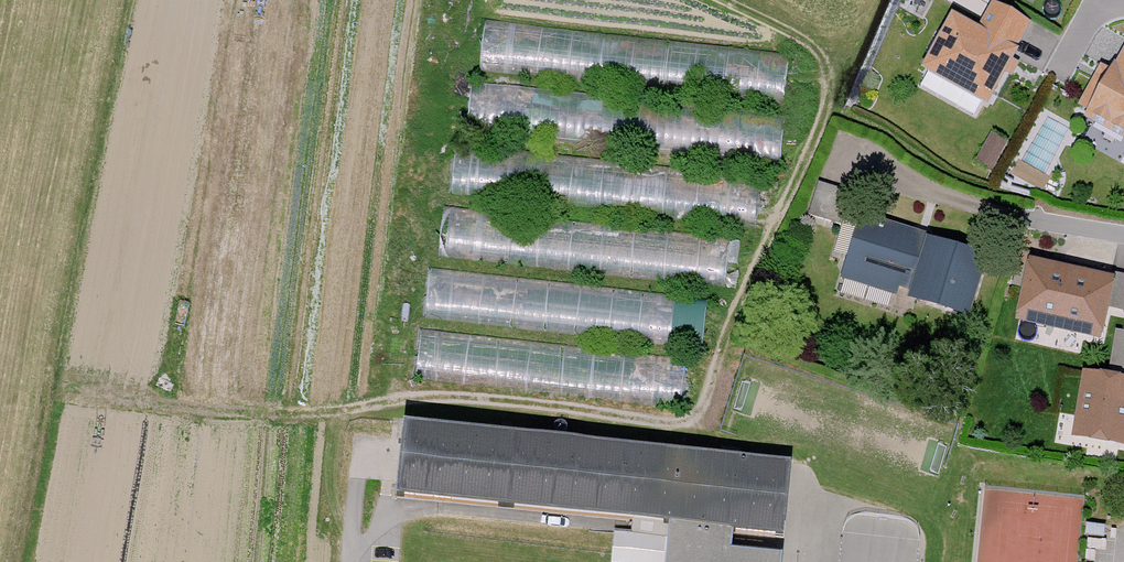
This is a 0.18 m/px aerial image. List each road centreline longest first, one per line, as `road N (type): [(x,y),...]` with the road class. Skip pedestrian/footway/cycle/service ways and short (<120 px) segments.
road 1 (residential): [(1123,236),(876,181)]

